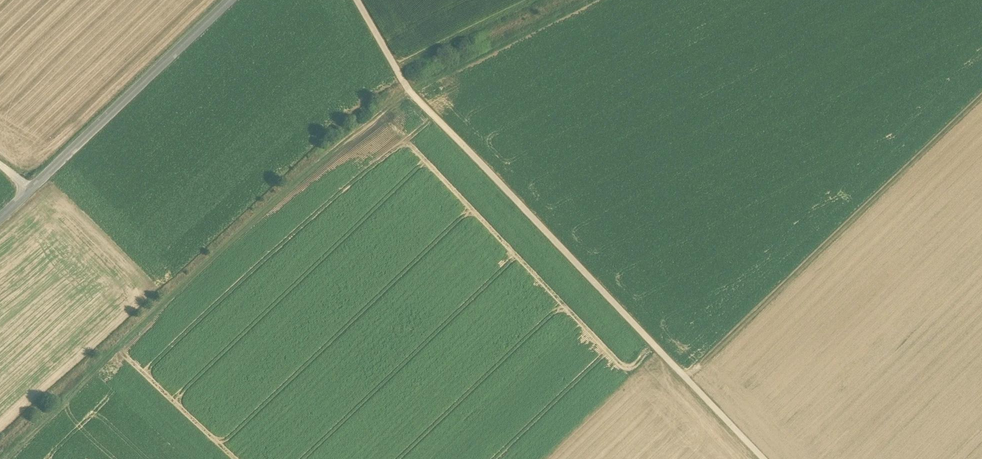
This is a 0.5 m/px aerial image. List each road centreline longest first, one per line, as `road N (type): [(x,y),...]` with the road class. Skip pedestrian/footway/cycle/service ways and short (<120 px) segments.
road 1 (track): [(764,458),(414,96),(357,0)]
road 2 (track): [(1,458),(272,201),(410,91)]
road 3 (track): [(687,378),(981,97)]
road 4 (unclassified): [(230,0),(0,218)]
road 5 (track): [(590,0),(408,89)]
road 6 (track): [(398,71),(539,0)]

